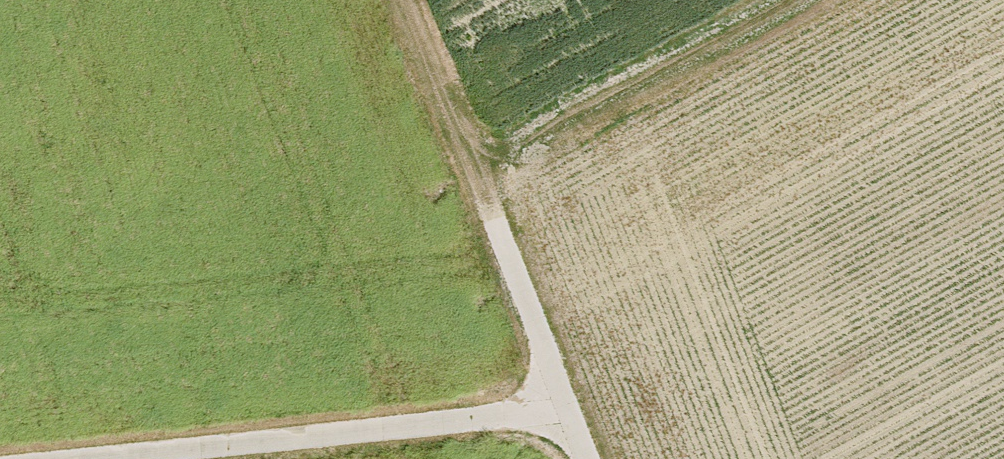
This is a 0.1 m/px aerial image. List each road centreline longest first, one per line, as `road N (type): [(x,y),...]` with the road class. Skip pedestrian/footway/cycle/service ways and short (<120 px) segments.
road 1 (track): [(36,458),(559,407)]
road 2 (track): [(462,159),(757,0)]
road 3 (track): [(579,458),(462,159)]
road 4 (track): [(462,159),(400,0)]

